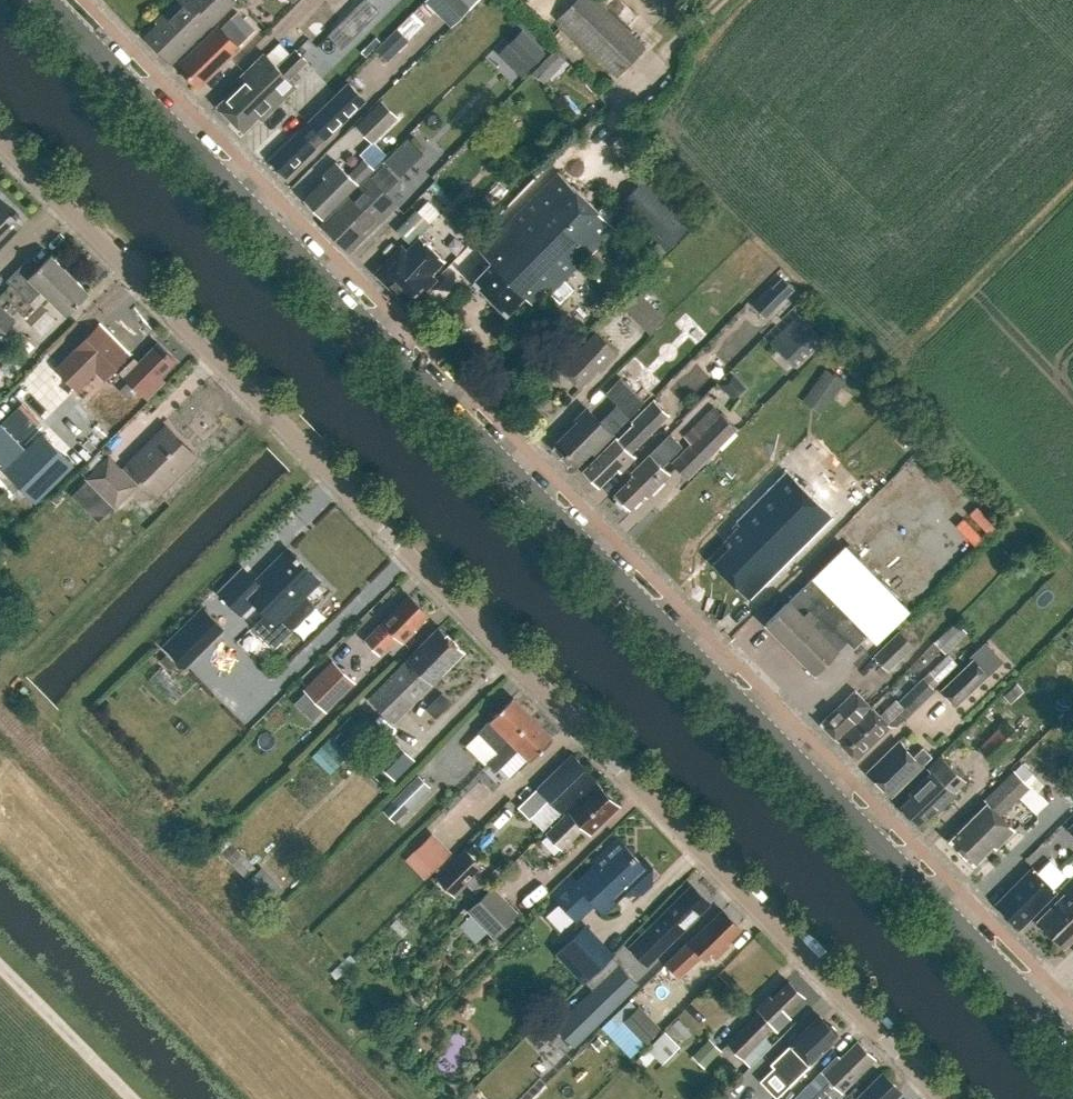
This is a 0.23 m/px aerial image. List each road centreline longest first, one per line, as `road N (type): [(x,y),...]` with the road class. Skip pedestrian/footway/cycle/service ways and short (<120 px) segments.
road 1 (secondary): [(1072,1049),(41,0)]
road 2 (residential): [(945,1098),(0,142)]
road 3 (unclassified): [(0,967),(132,1098)]

